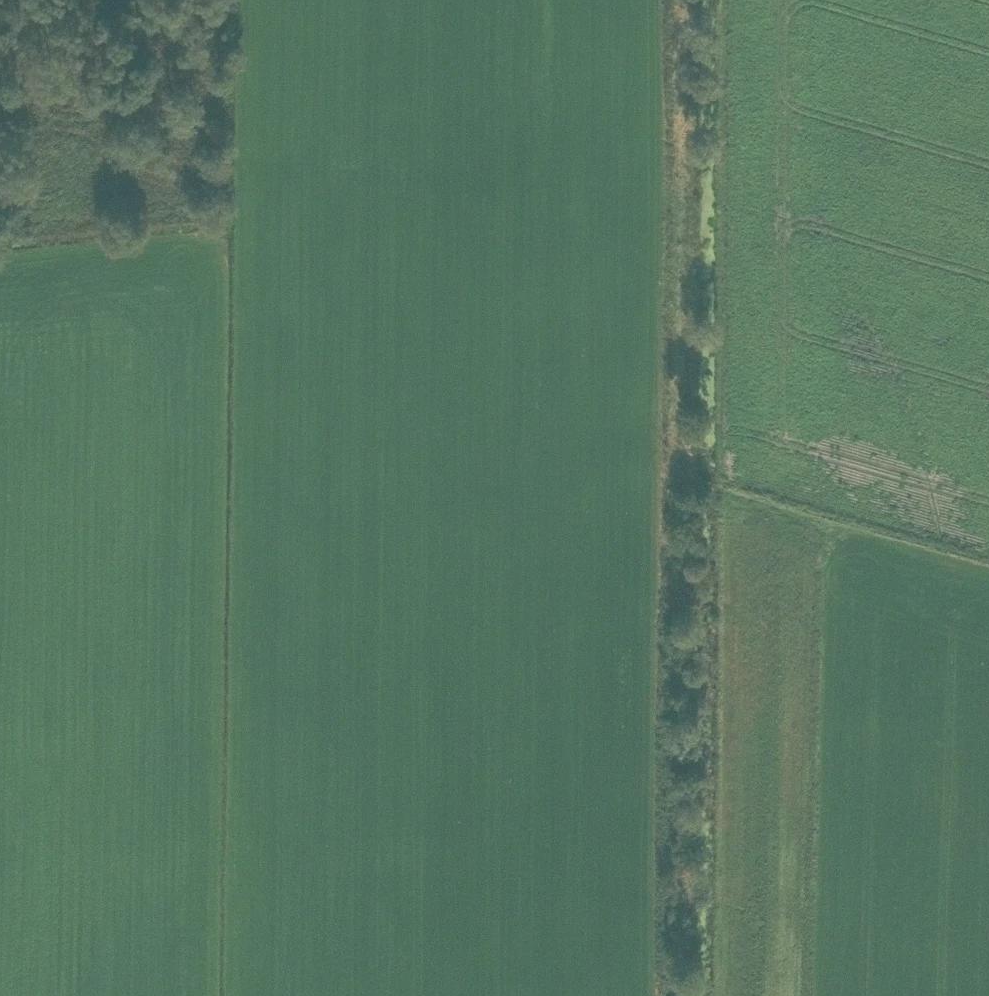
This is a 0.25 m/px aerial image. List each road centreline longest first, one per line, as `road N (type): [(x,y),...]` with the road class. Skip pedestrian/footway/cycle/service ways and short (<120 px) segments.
road 1 (track): [(695,0),(682,995)]

